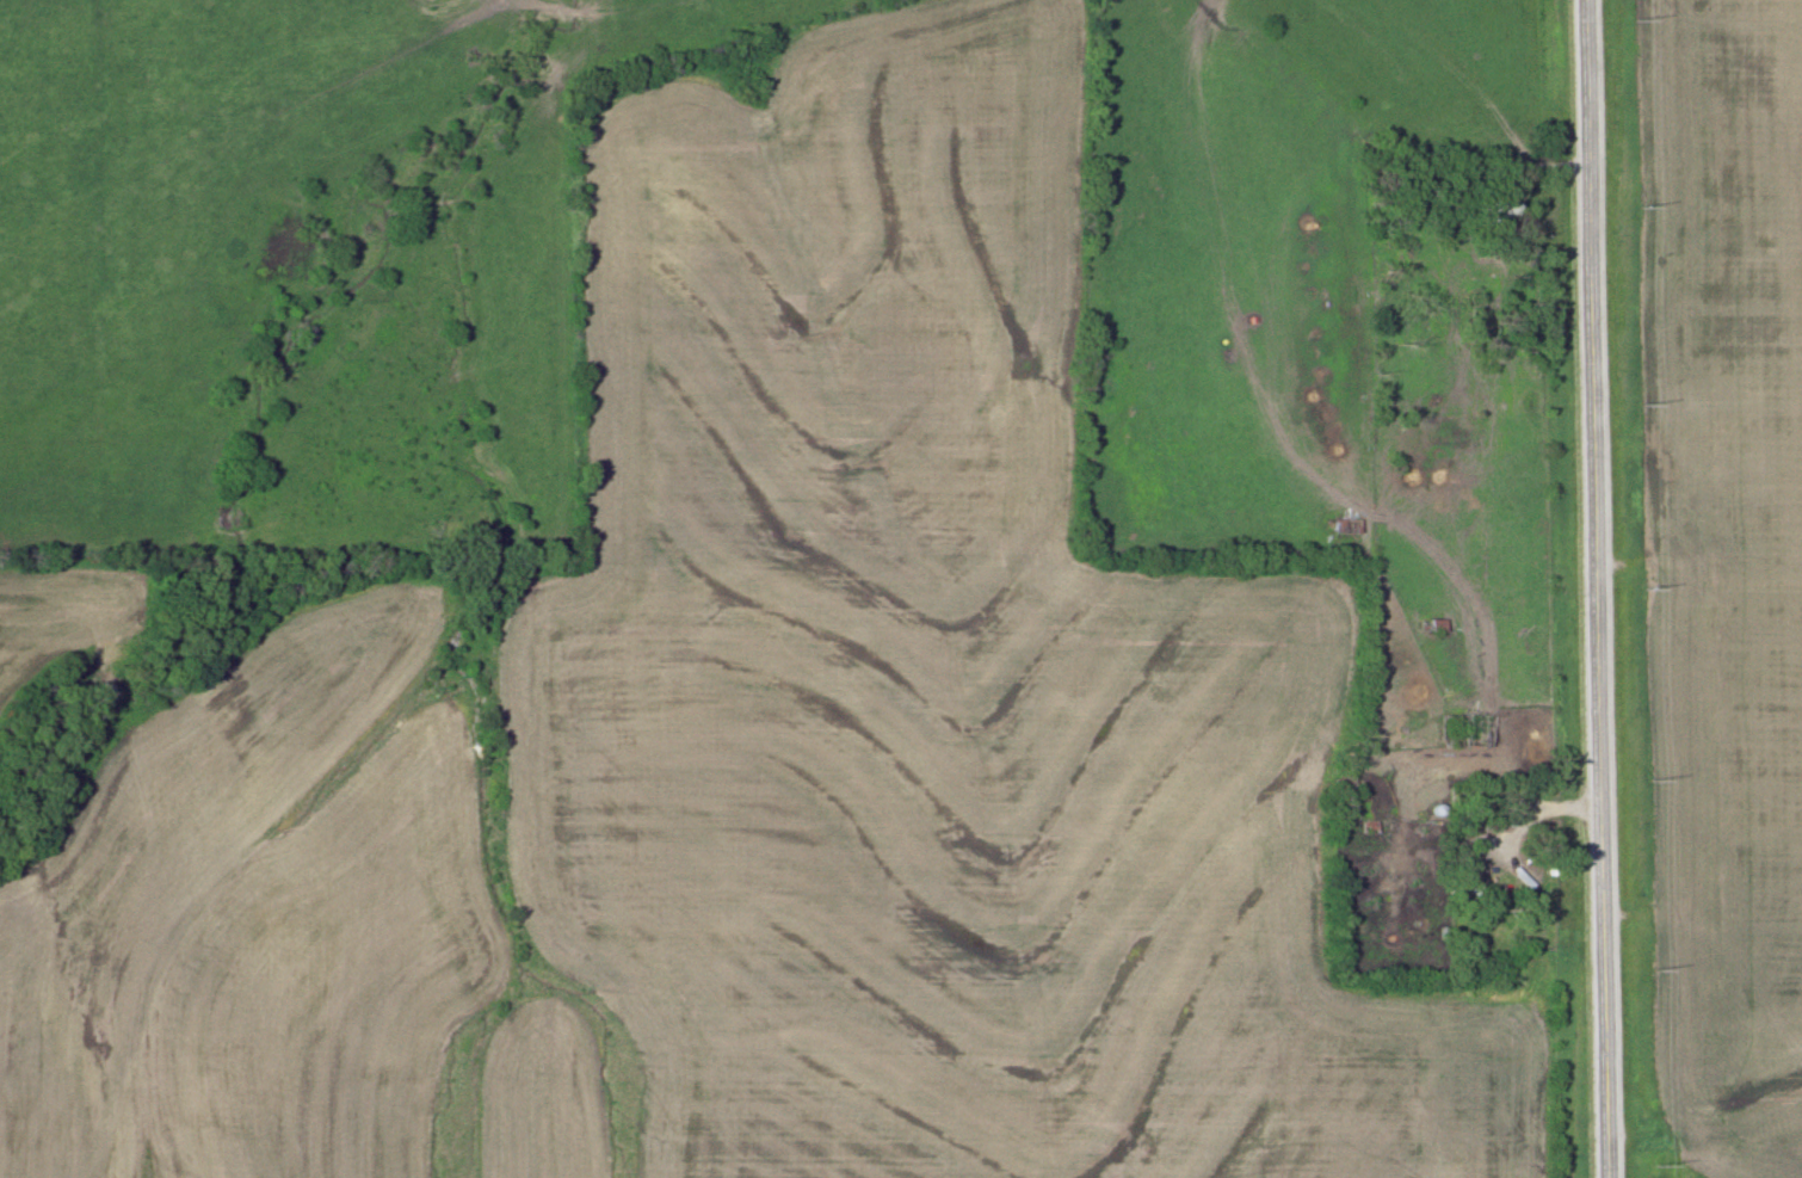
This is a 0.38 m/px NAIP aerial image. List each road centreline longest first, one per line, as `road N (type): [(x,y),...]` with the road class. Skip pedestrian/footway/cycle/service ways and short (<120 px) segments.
road 1 (secondary): [(1606,1177),(1583,0)]

